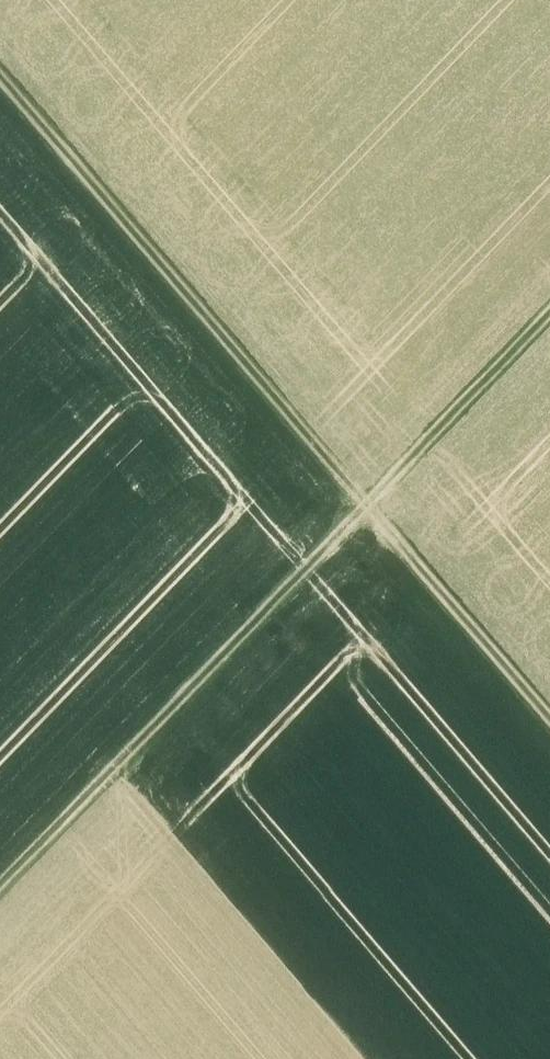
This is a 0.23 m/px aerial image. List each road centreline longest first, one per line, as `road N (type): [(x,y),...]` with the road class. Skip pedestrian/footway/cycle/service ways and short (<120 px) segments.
road 1 (track): [(0,71),(549,717)]
road 2 (track): [(0,886),(549,315)]

